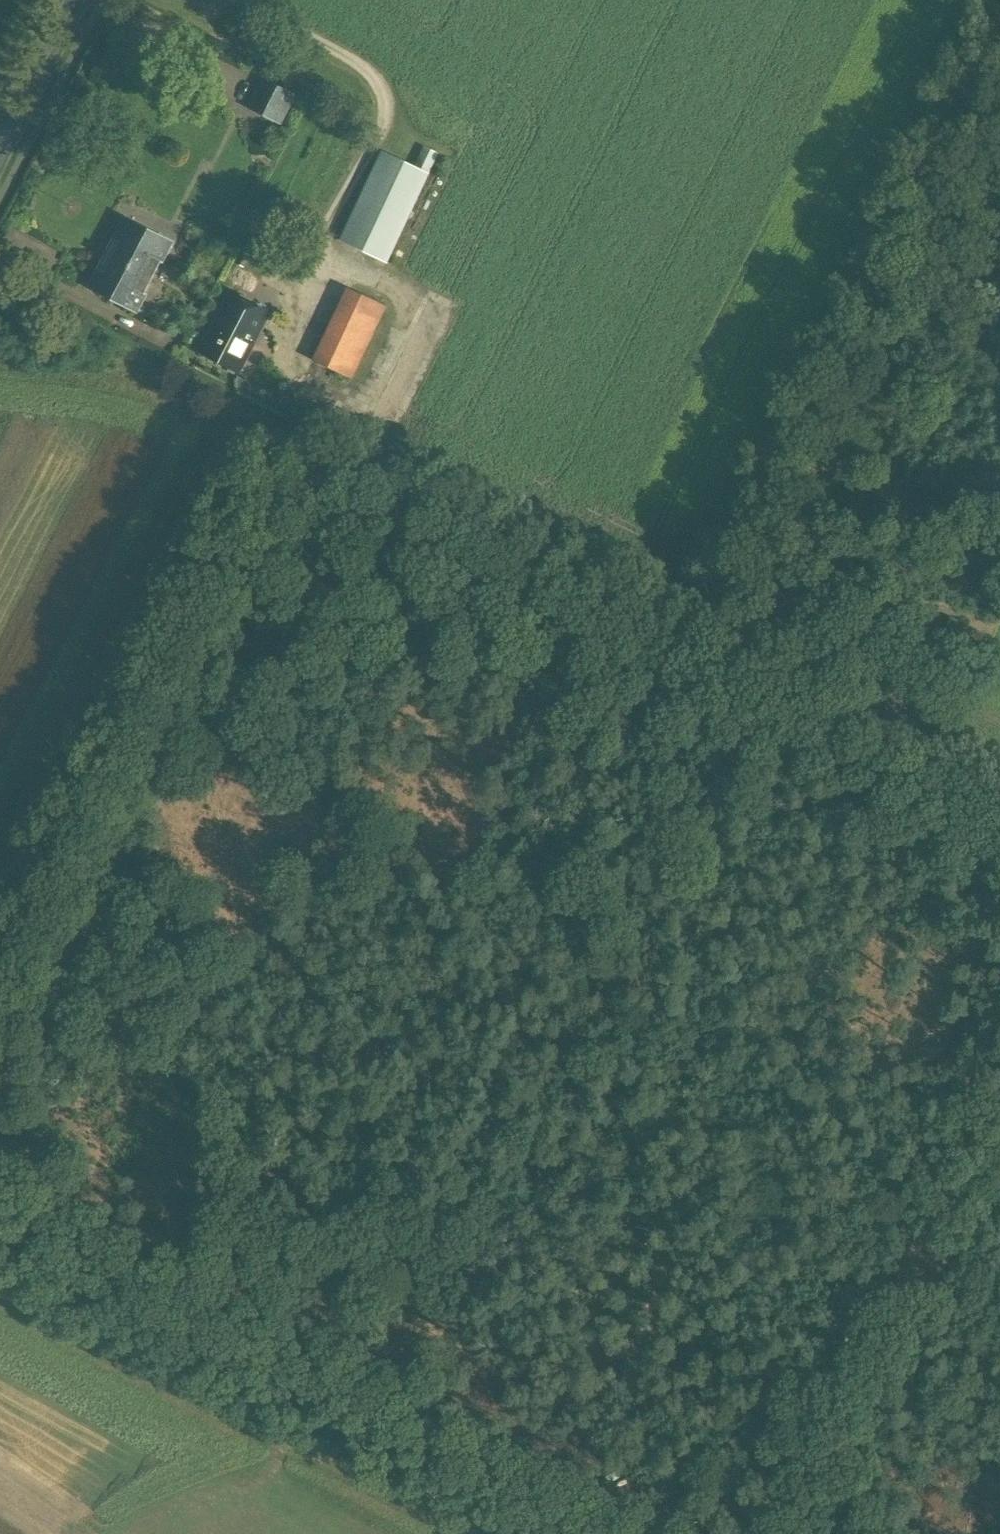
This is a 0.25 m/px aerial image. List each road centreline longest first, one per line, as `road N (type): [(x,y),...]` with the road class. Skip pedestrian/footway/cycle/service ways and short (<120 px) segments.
road 1 (track): [(726,652),(999,105)]
road 2 (primary): [(0,150),(75,0)]

